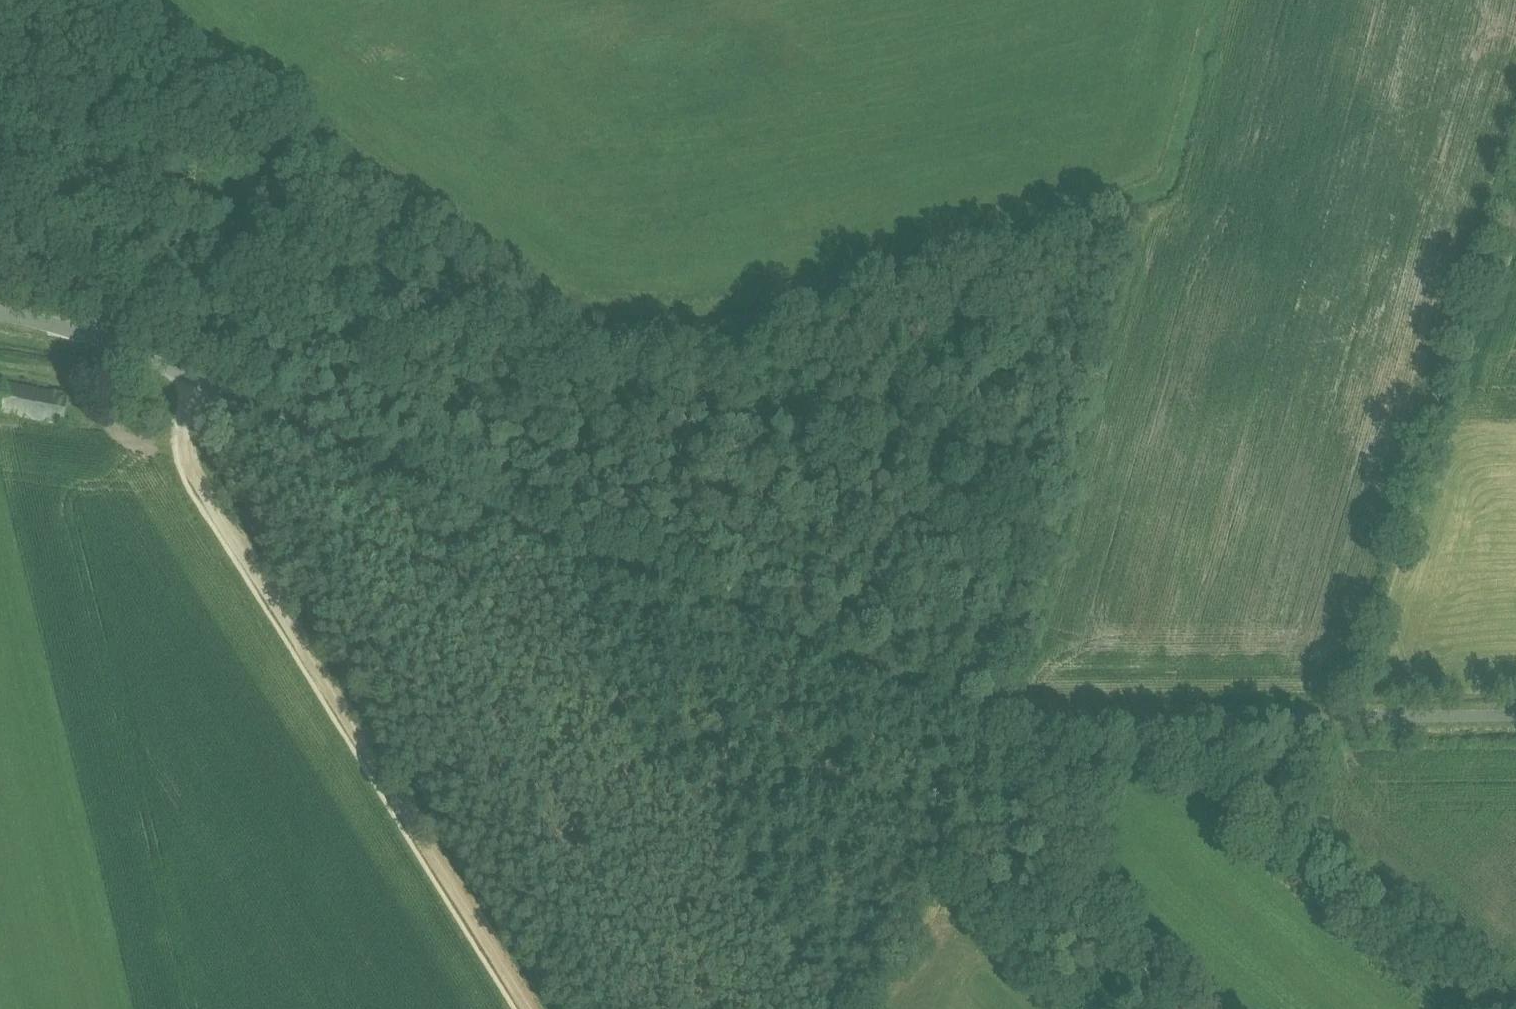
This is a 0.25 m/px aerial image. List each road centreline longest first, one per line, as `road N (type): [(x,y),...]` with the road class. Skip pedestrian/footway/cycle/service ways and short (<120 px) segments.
road 1 (unclassified): [(1515,717),(1001,719),(202,386)]
road 2 (track): [(202,386),(187,440),(205,493),(531,1008)]
road 3 (unclassified): [(0,318),(122,350),(202,386)]

